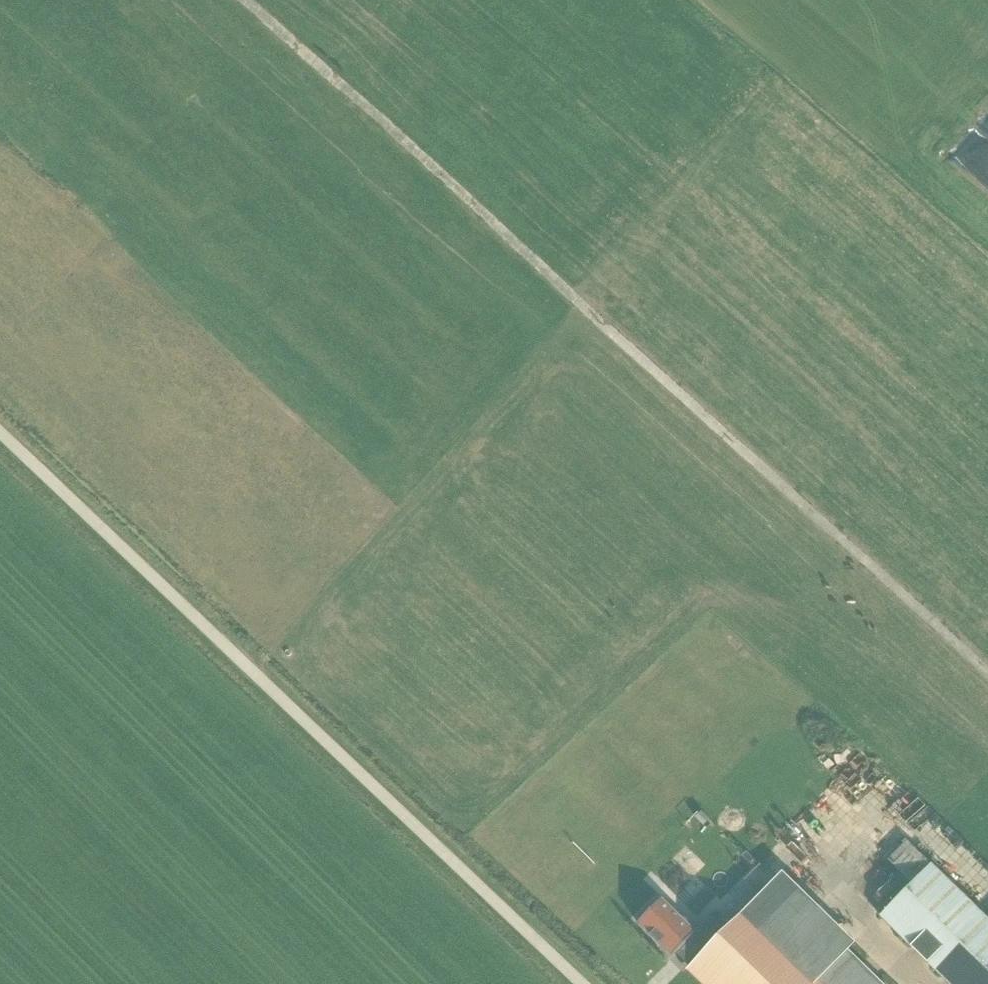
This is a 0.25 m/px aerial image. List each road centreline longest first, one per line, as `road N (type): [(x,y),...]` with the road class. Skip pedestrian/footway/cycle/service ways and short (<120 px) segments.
road 1 (track): [(987,679),(244,0)]
road 2 (unclassified): [(582,983),(0,431)]

